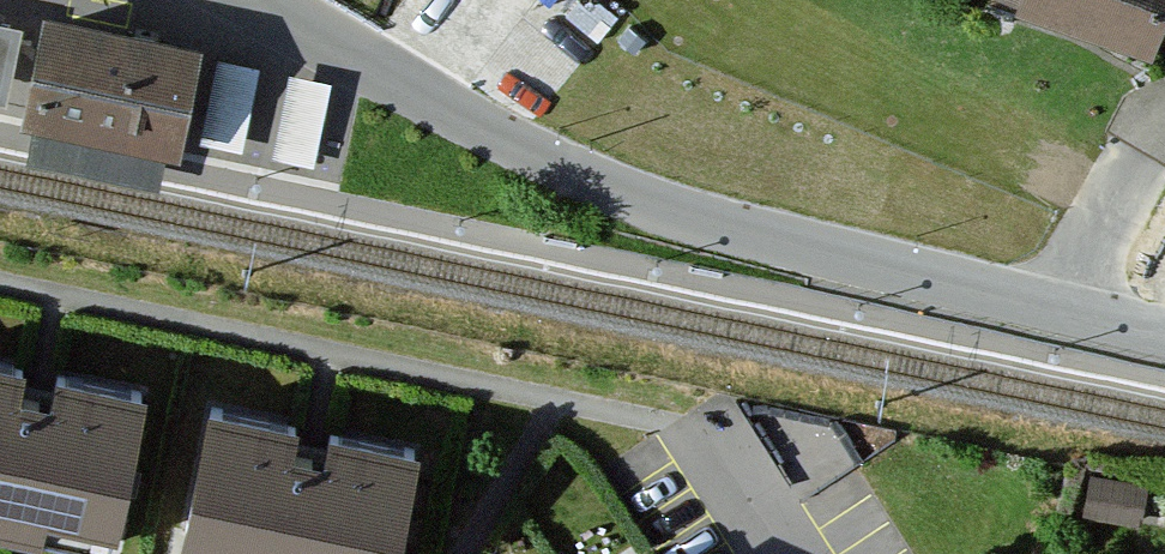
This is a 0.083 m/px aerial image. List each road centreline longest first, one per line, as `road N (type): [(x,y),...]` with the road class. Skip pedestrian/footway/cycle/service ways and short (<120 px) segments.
road 1 (residential): [(1164,340),(593,206),(261,0)]
road 2 (residential): [(0,278),(600,398),(686,428),(727,462),(788,553)]

